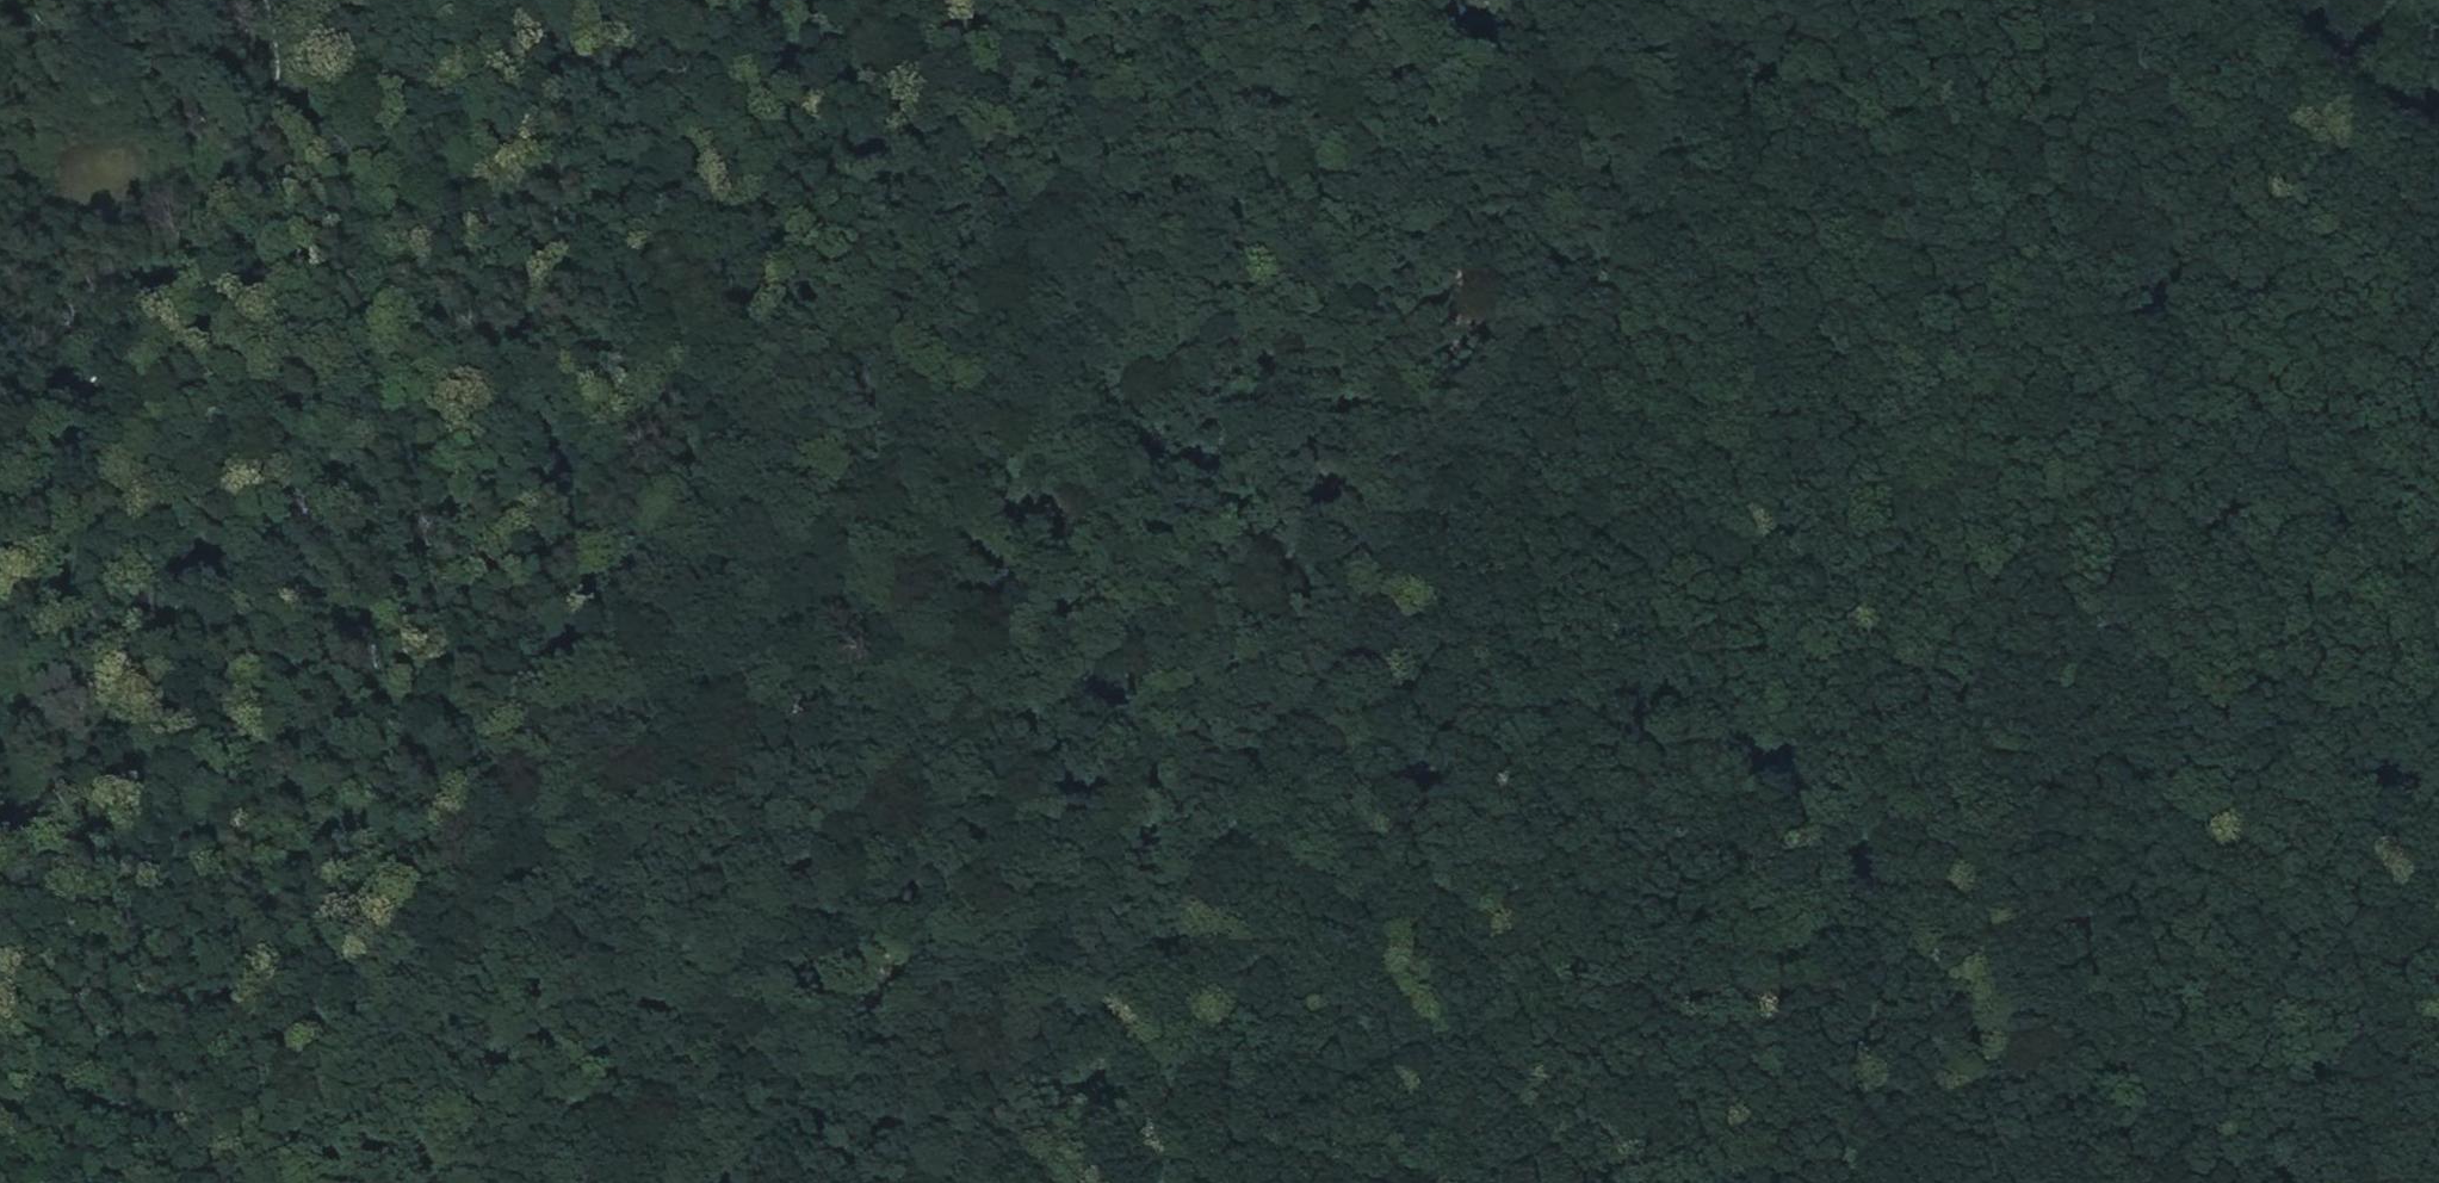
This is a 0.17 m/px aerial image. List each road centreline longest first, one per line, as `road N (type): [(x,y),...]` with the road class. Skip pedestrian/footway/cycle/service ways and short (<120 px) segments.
road 1 (track): [(2438,138),(2281,0)]

